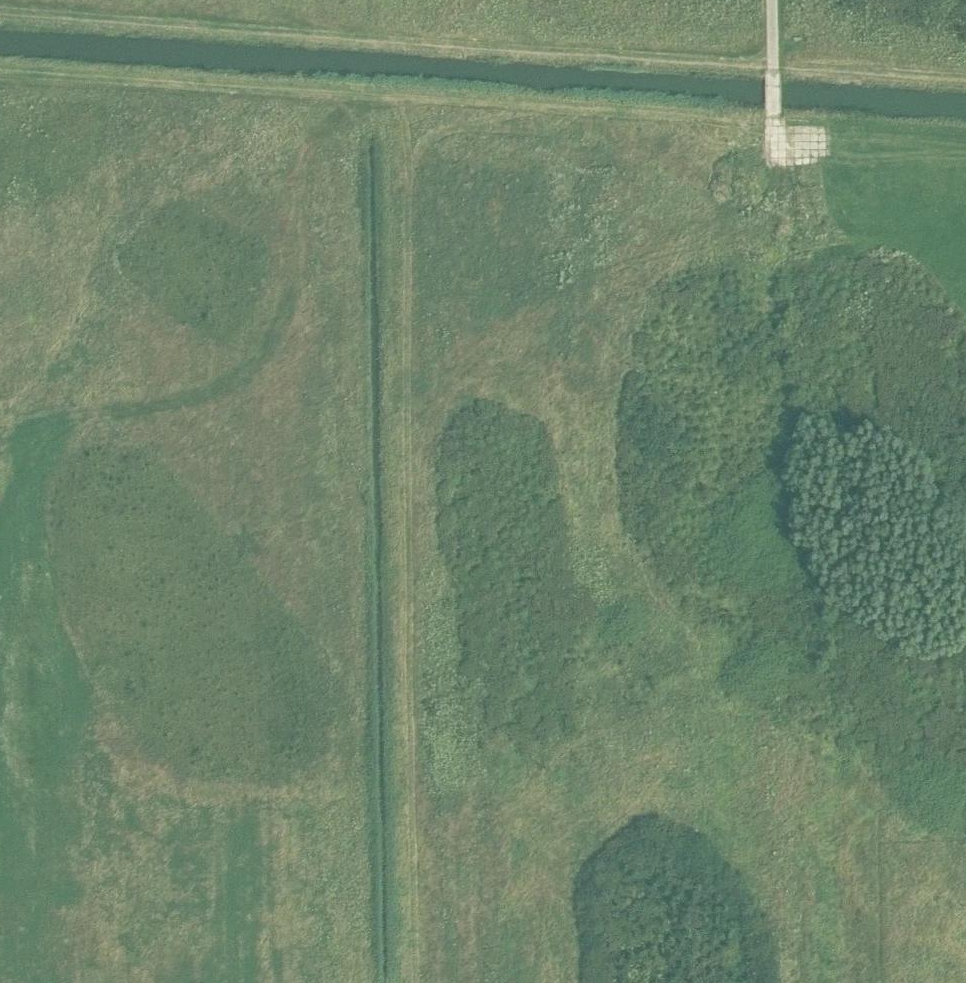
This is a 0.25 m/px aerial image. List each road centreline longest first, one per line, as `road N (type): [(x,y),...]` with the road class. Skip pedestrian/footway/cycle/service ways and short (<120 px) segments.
road 1 (track): [(0,65),(965,149)]
road 2 (track): [(0,8),(965,72)]
road 3 (track): [(775,137),(772,0)]

